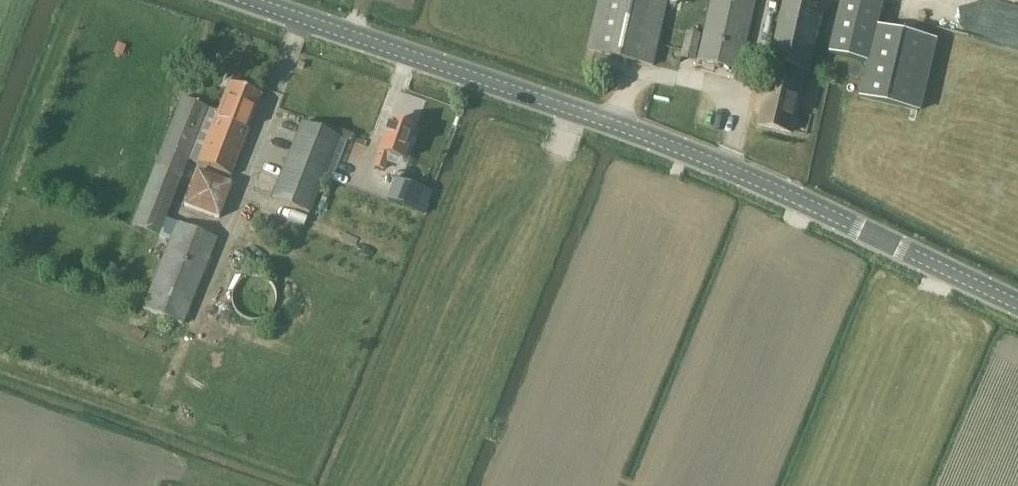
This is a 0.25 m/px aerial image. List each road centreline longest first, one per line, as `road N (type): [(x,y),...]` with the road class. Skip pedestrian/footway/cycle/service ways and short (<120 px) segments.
road 1 (tertiary): [(1017,298),(817,199),(270,0)]

